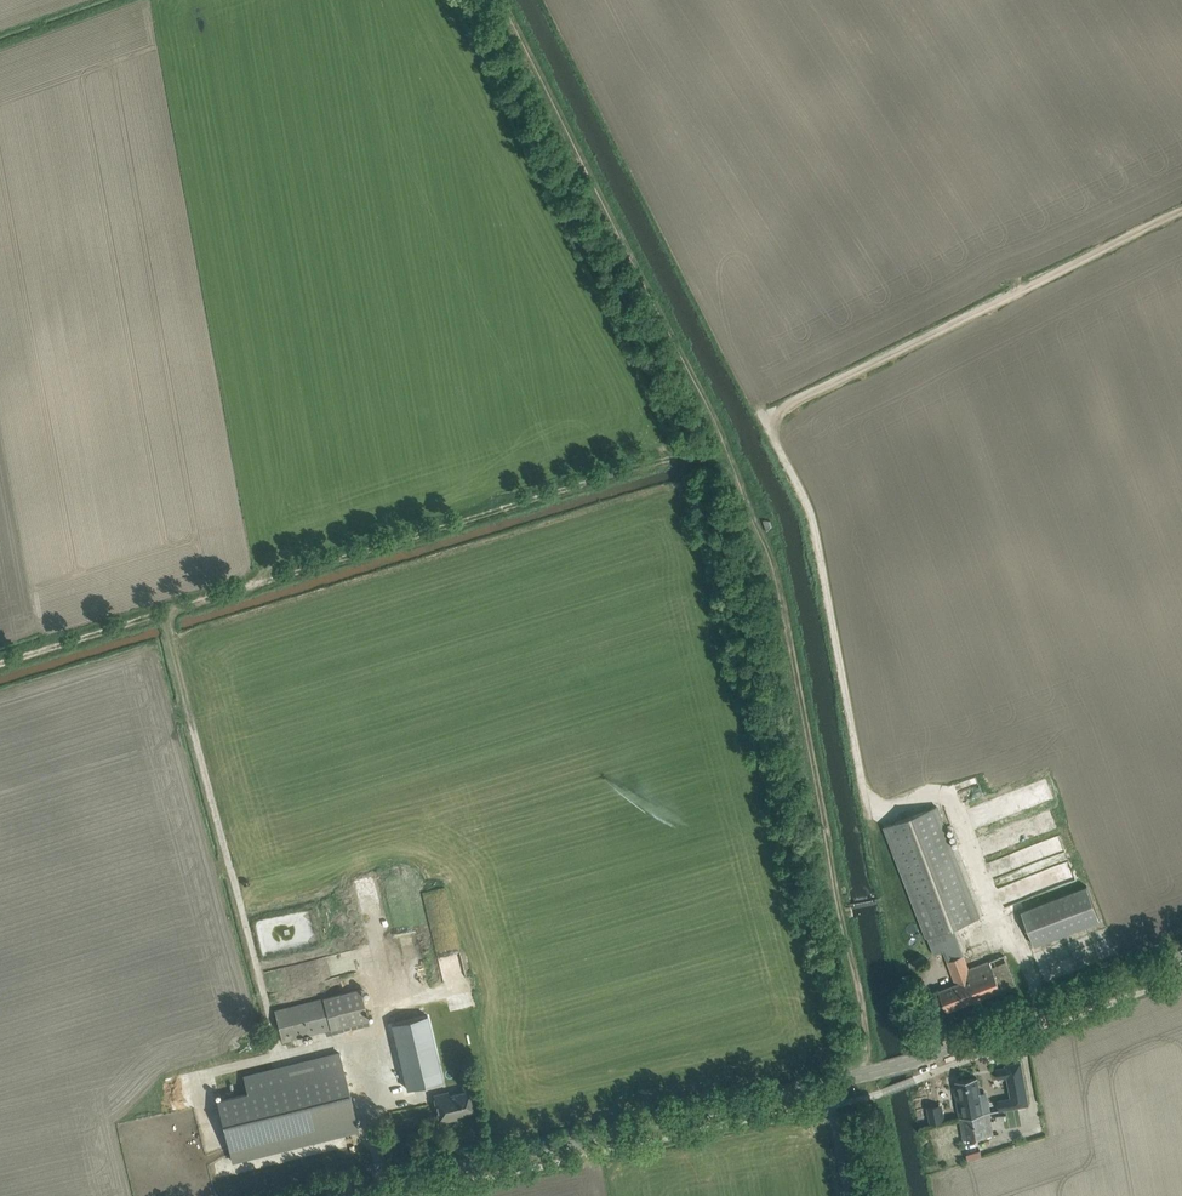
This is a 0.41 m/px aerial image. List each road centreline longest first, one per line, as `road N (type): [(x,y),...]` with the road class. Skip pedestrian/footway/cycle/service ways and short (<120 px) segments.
road 1 (track): [(1181,215),(875,364),(772,426),(809,513),(871,812)]
road 2 (track): [(729,438),(0,661)]
road 3 (track): [(867,1073),(867,1018),(773,530),(729,438)]
road 4 (tertiary): [(333,1195),(827,1083)]
road 5 (track): [(729,438),(503,0)]
road 6 (track): [(276,1050),(166,610)]
road 7 (tertiary): [(827,1083),(910,1062),(1181,956)]

